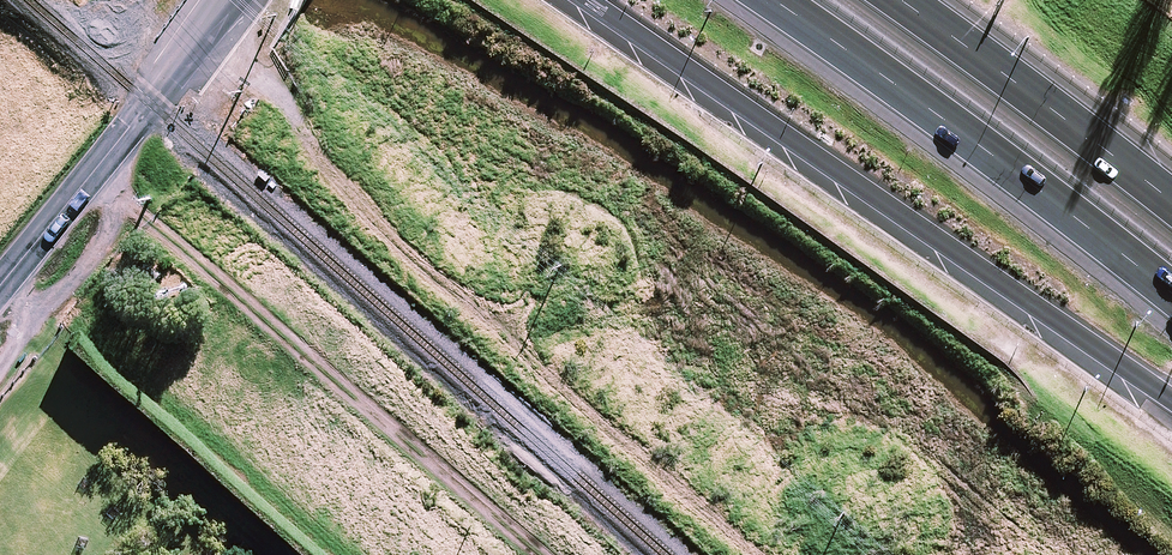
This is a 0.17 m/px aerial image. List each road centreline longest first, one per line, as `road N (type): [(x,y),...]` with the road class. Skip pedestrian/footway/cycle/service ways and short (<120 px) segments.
road 1 (motorway): [(1171,398),(584,0)]
road 2 (track): [(510,554),(92,171)]
road 3 (motorway): [(1171,294),(772,0)]
road 4 (motorway): [(933,0),(1171,179)]
road 5 (unclassified): [(0,283),(148,103)]
road 6 (unclassified): [(226,0),(148,103)]

